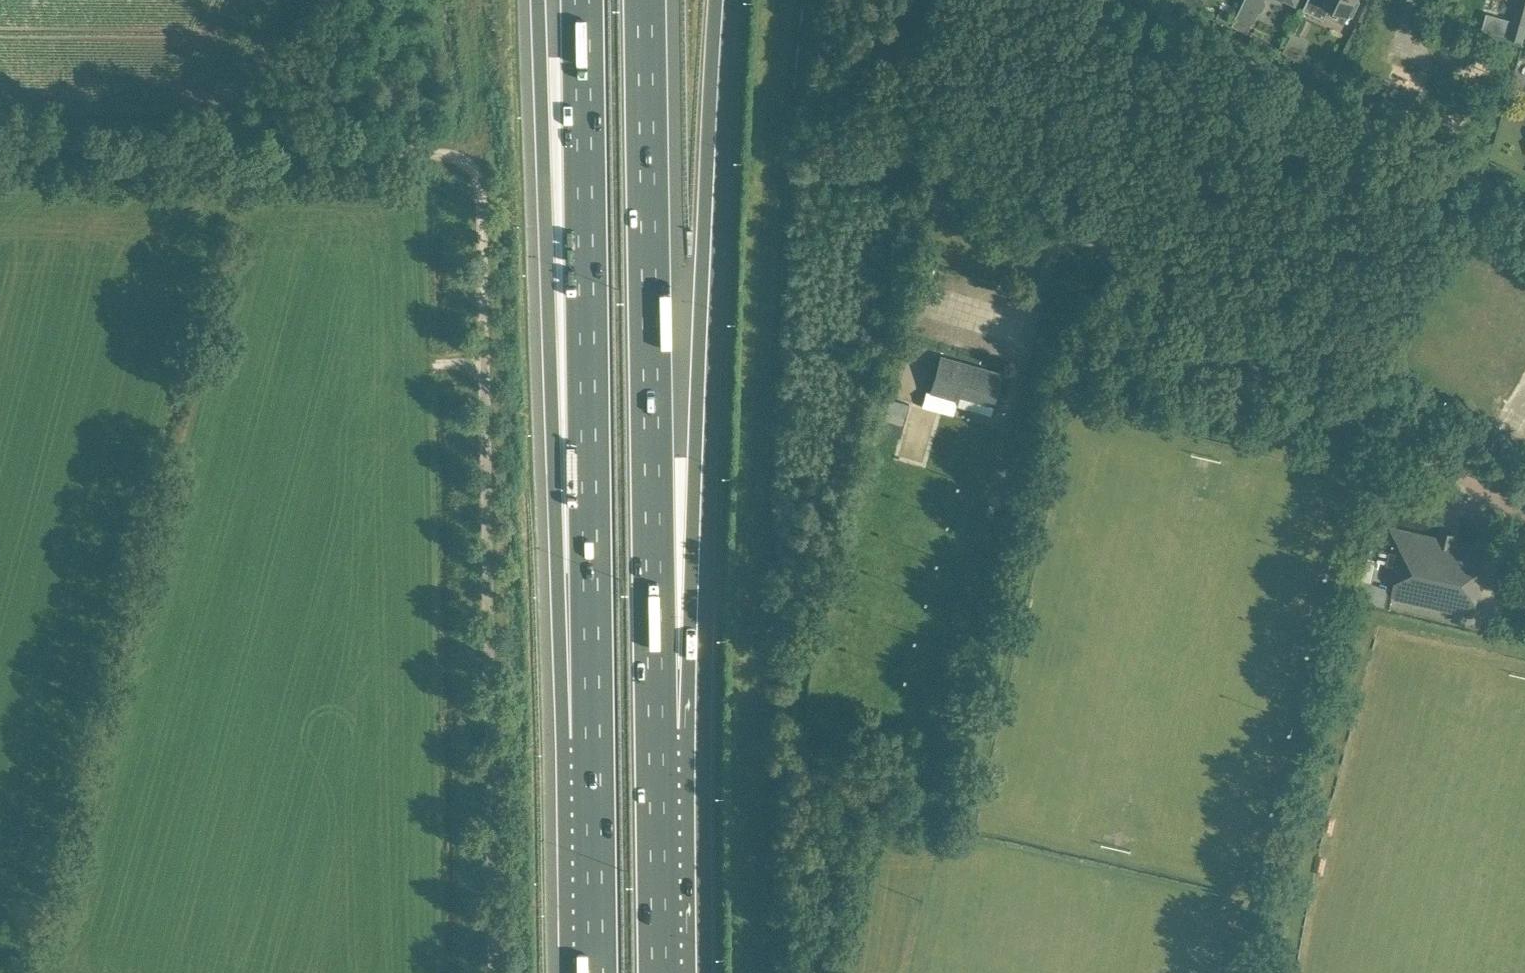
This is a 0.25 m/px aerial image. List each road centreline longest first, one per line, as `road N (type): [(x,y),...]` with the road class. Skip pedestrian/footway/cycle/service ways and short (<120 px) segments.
road 1 (unclassified): [(499,972),(484,197),(465,161),(428,156)]
road 2 (track): [(1398,431),(1027,198),(954,170),(877,163),(865,127),(903,68),(929,0)]
road 3 (motorway): [(537,0),(559,492),(592,737)]
road 4 (motorway): [(656,734),(694,488),(710,0)]
road 5 (motorway): [(582,0),(592,737)]
road 6 (motorway): [(656,734),(644,0)]
road 7 (track): [(1524,207),(1138,0)]
road 8 (track): [(0,152),(428,156)]
road 9 (motorway): [(660,972),(656,734)]
road 10 (motorway): [(592,737),(595,972)]
road 11 (unclassified): [(1524,512),(1398,431)]

